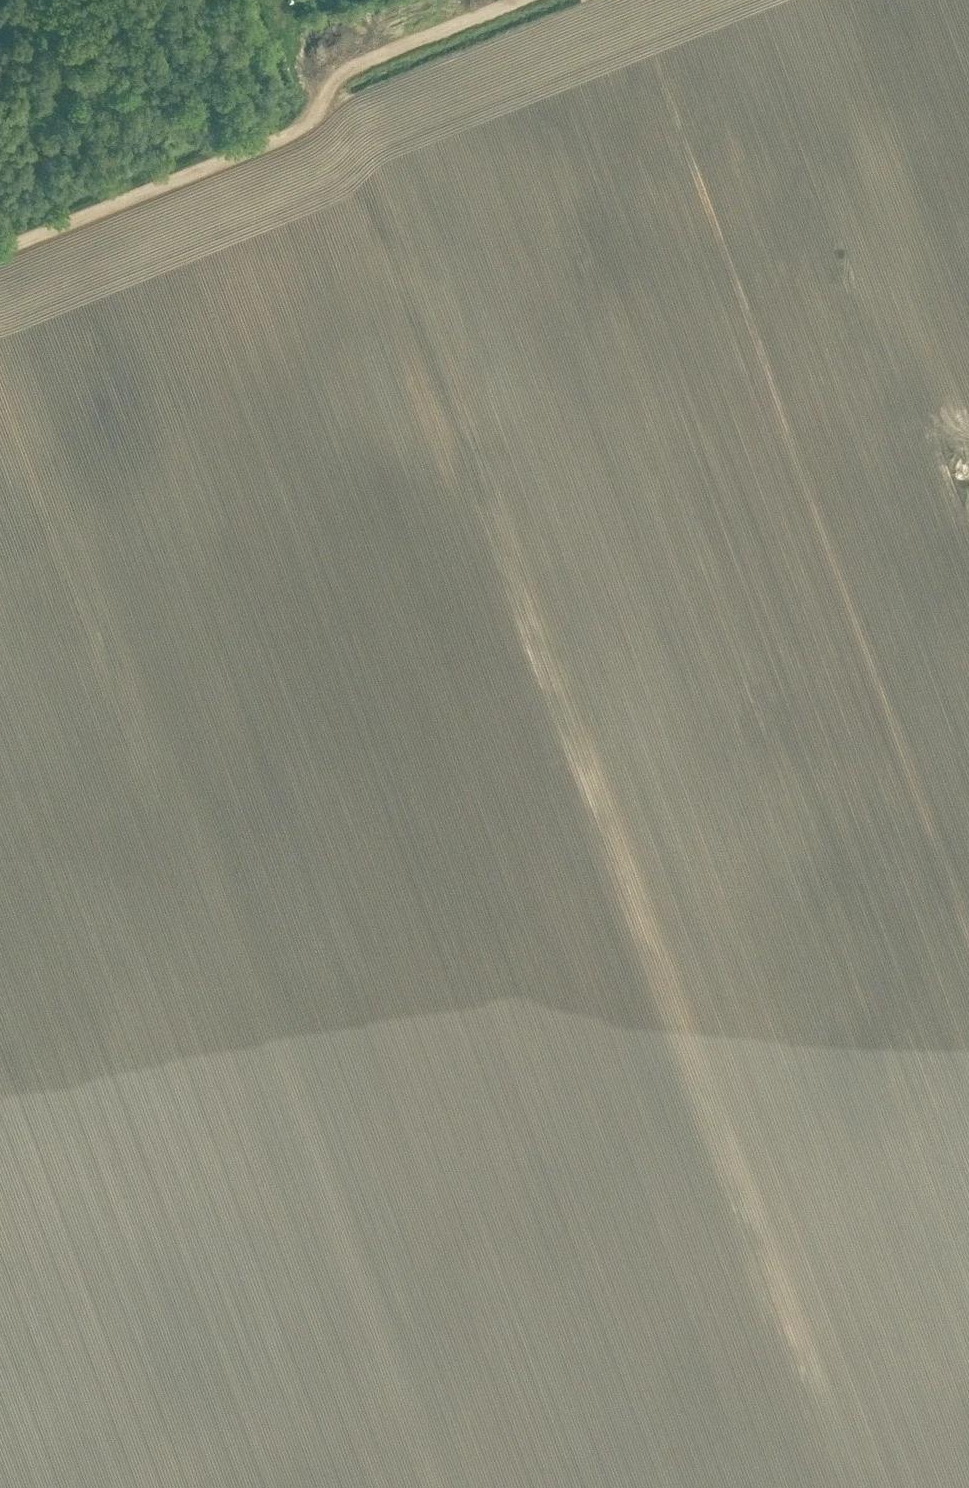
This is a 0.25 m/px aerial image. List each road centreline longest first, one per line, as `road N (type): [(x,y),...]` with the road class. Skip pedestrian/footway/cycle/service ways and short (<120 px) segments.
road 1 (track): [(0,246),(304,125),(338,73),(518,0)]

